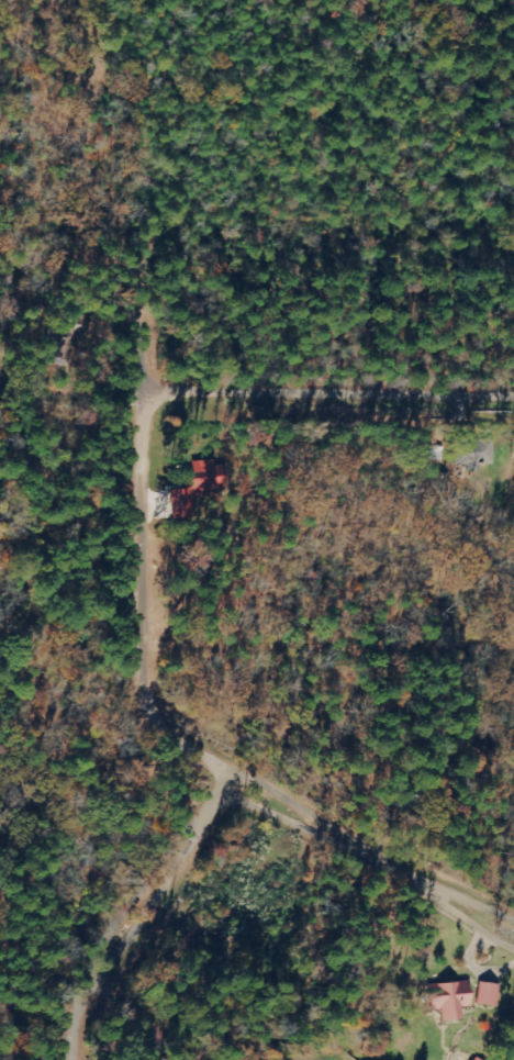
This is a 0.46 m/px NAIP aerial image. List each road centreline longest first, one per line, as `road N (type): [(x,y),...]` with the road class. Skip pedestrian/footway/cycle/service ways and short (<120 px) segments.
road 1 (residential): [(239,767),(147,703),(159,528),(153,398),(513,401)]
road 2 (residential): [(513,536),(159,528)]
road 3 (residential): [(239,767),(123,922),(85,1025),(86,1059)]
road 4 (residential): [(513,819),(399,860),(239,767)]
road 5 (residential): [(123,922),(195,938),(267,1059)]
road 6 (residential): [(399,860),(513,1009)]
road 7 (residential): [(513,14),(347,60)]

